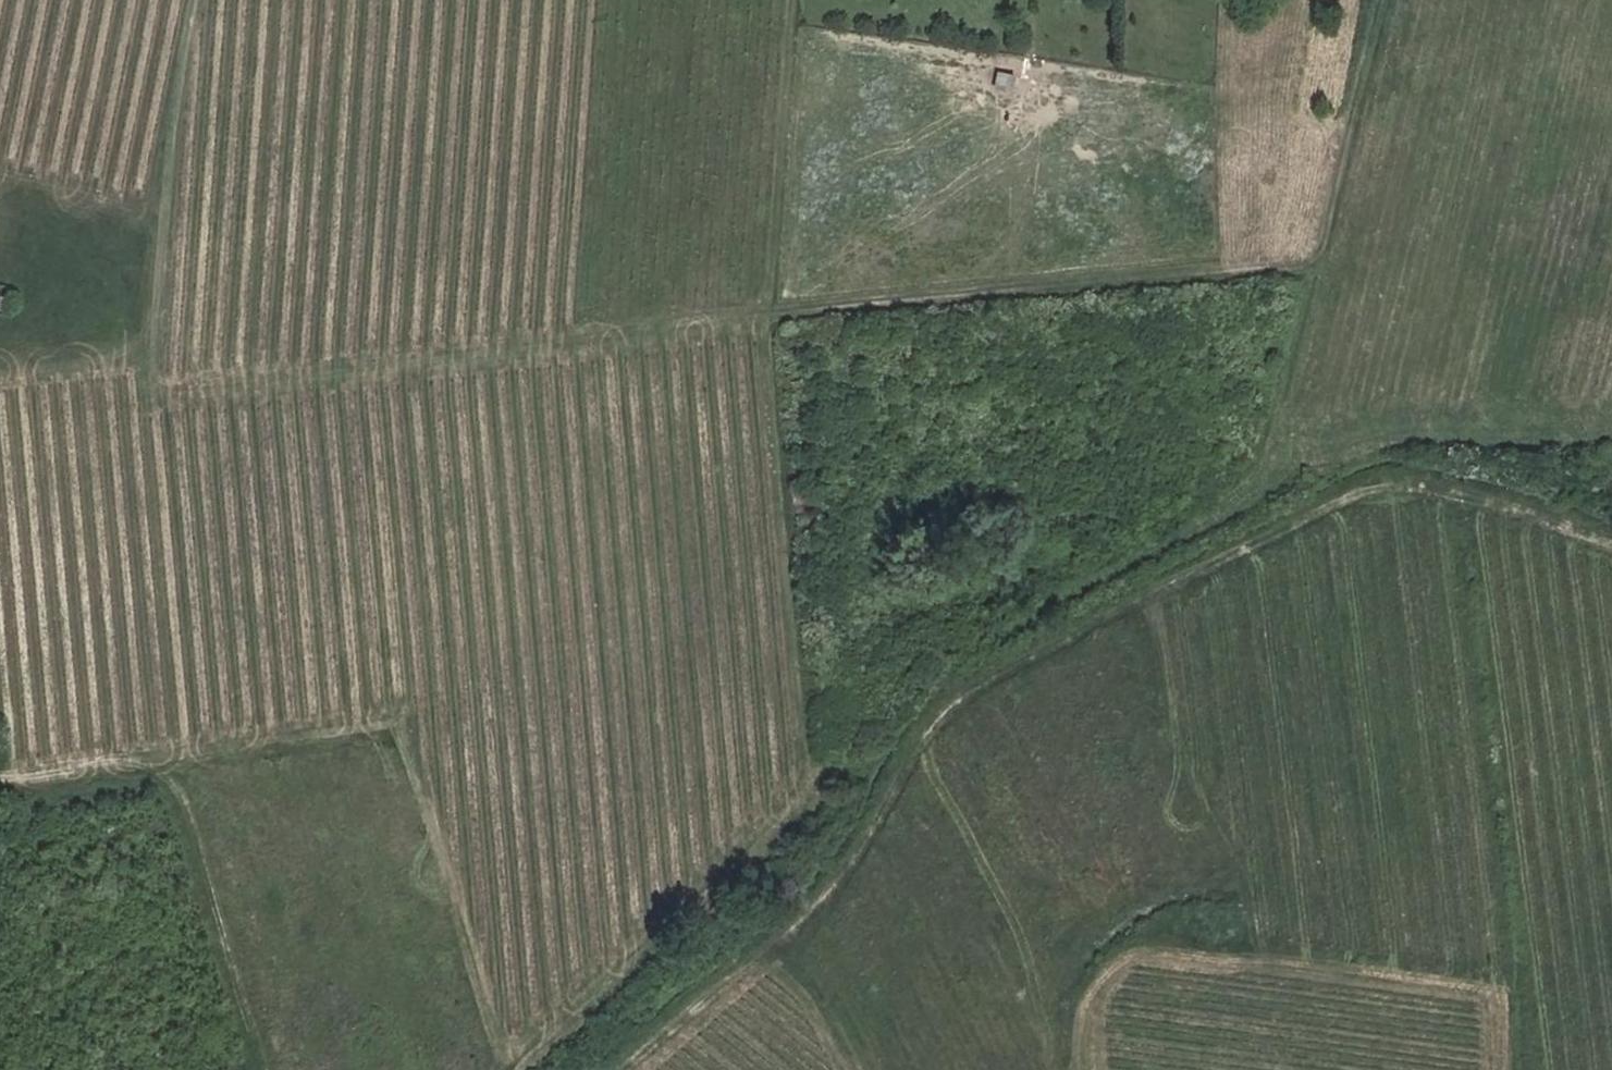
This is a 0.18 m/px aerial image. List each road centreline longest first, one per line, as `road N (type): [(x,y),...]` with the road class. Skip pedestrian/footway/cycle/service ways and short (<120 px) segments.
road 1 (track): [(857,1069),(831,881),(949,709),(1174,581),(1263,541),(1377,512),(1460,511),(1611,565)]

